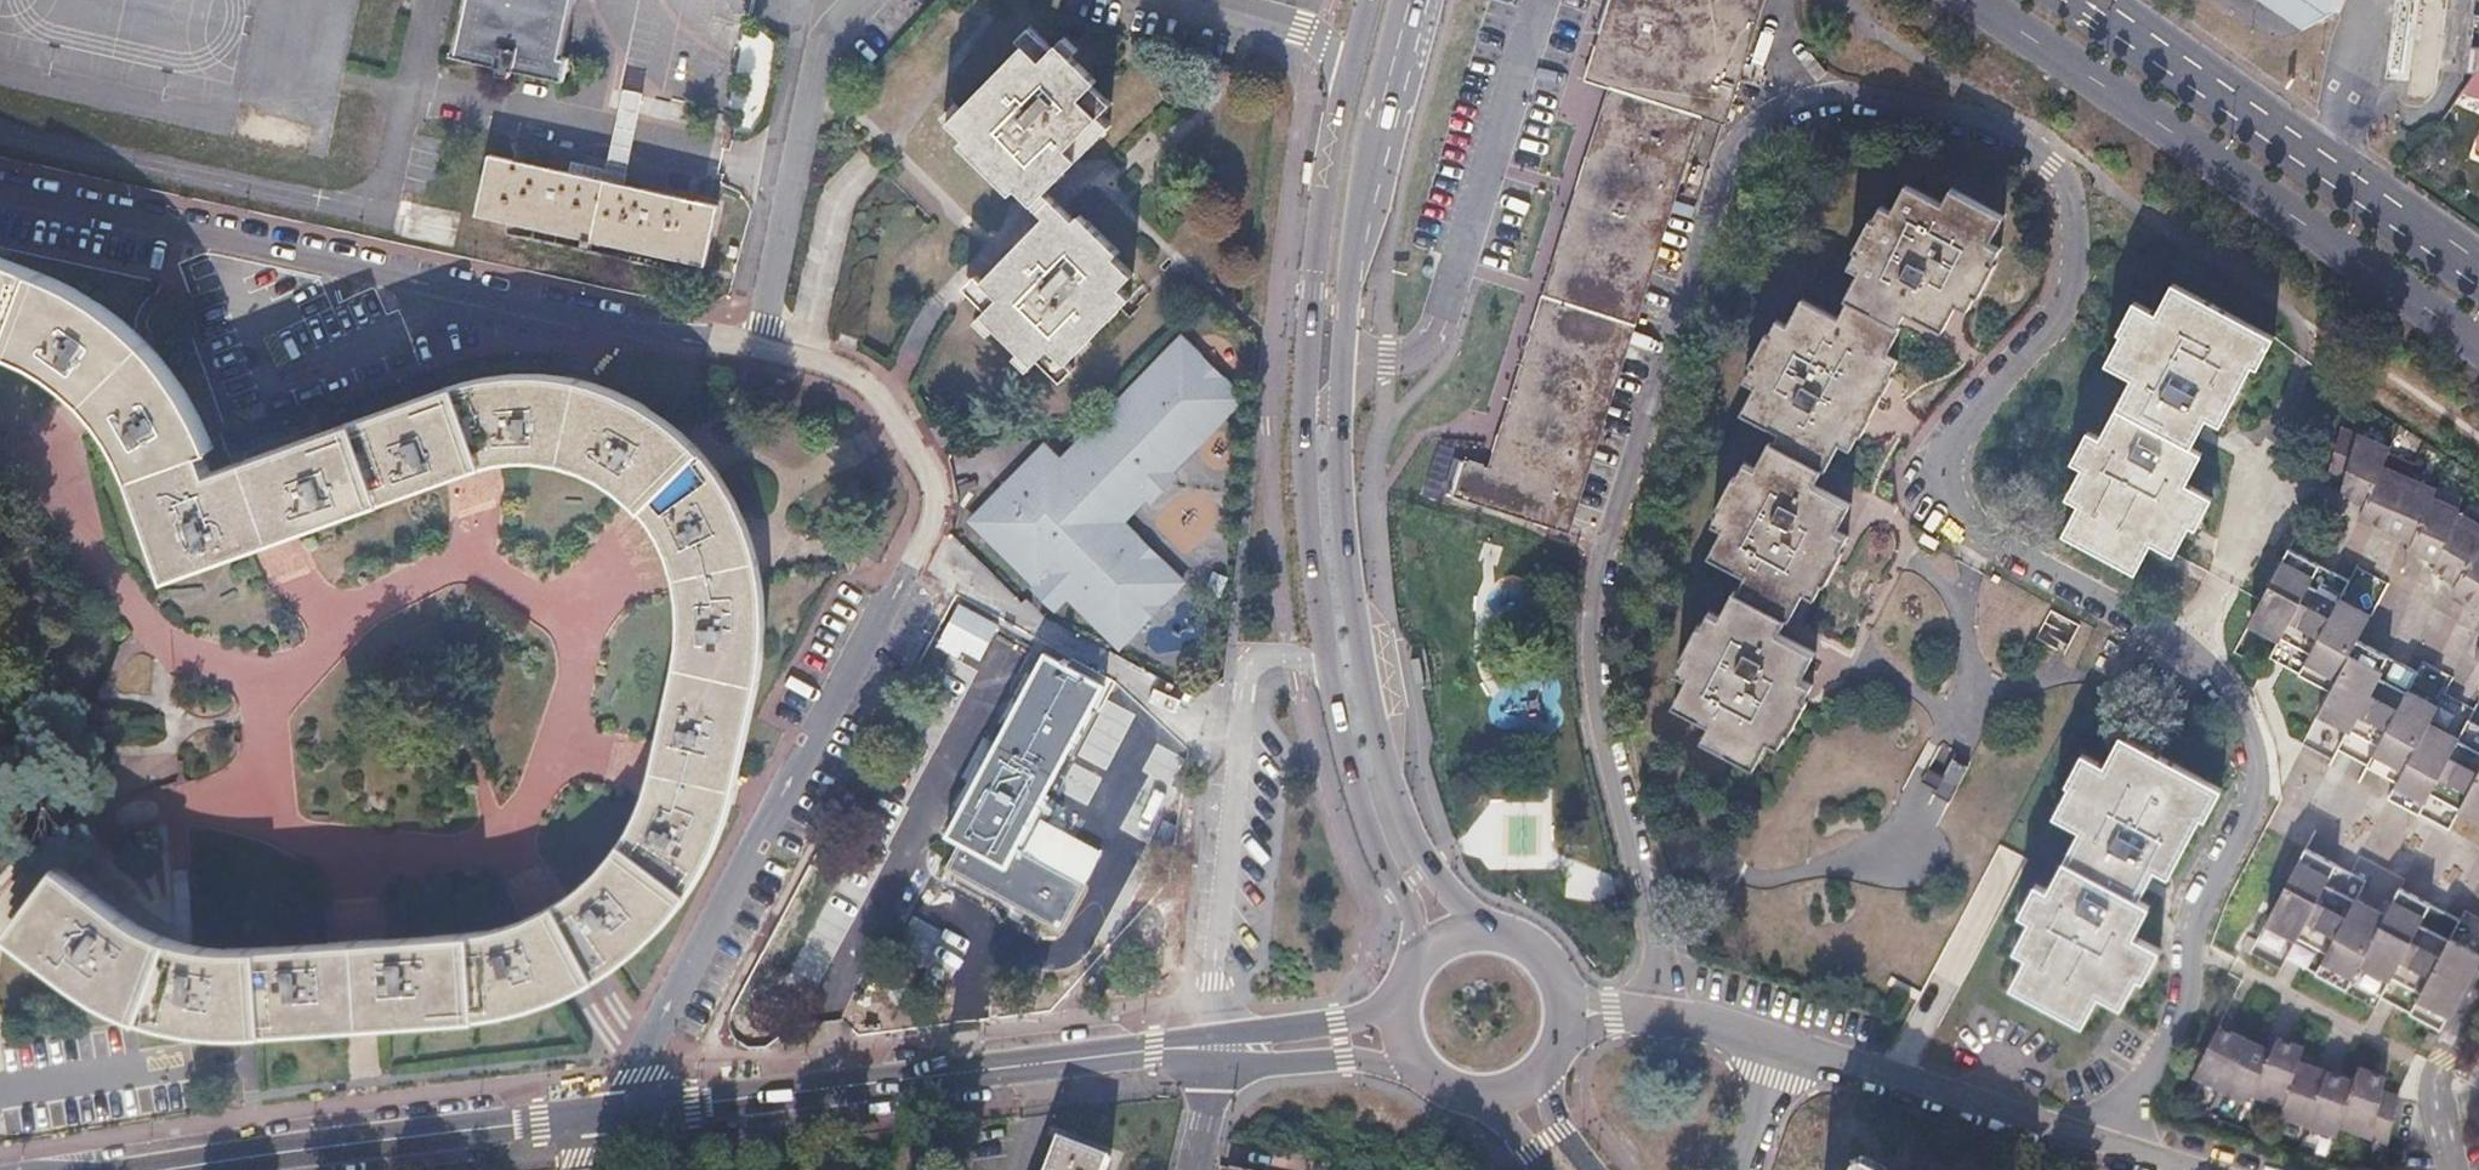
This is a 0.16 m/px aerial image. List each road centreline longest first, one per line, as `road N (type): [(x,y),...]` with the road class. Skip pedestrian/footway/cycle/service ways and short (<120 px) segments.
road 1 (residential): [(2057,1137),(2143,1063),(2187,992),(2195,915),(2273,761),(2233,681),(1967,522),(1953,490),(1964,422),(2052,326),(2073,291),(2077,239),(2071,197),(2050,172),(2010,138),(1967,124),(1825,106),(1755,129),(1732,157),(1631,466),(1608,555),(1599,639),(1662,1011)]
road 2 (tertiary): [(1501,932),(1441,883),(1400,811),(1371,725),(1346,576),(1337,481),(1346,311),(1365,177),(1406,0)]
road 3 (residential): [(616,1113),(921,545),(934,504),(927,475),(867,387),(823,364),(757,348)]
road 4 (residential): [(757,348),(0,189)]
road 5 (tertiary): [(1351,61),(1317,213),(1304,422),(1310,553),(1331,683)]
road 6 (secondary): [(1980,0),(2478,344)]
road 7 (tertiary): [(616,1113),(1209,1048)]
road 8 (residential): [(1209,1048),(1245,676),(1280,657),(1314,666),(1331,683)]
road 9 (secondary): [(2478,270),(2090,0)]
road 10 (tertiary): [(163,1169),(616,1113)]
road 11 (residential): [(757,348),(827,38),(865,0)]
road 12 (residential): [(2057,1137),(1762,1042)]
road 13 (tertiary): [(1331,683),(1353,783),(1380,857),(1409,900),(1419,961)]
road 14 (tertiary): [(1209,1048),(1424,1075)]
road 15 (tertiary): [(1401,996),(1371,1012),(1209,1048)]
road 16 (residential): [(1198,0),(1300,29),(1351,61)]
road 17 (residential): [(1762,1042),(1758,1125),(1741,1169)]
road 18 (residential): [(2178,1169),(2057,1137)]
road 19 (residential): [(1193,1169),(1209,1048)]
road 20 (tertiary): [(1569,1023),(1552,965),(1501,932)]

